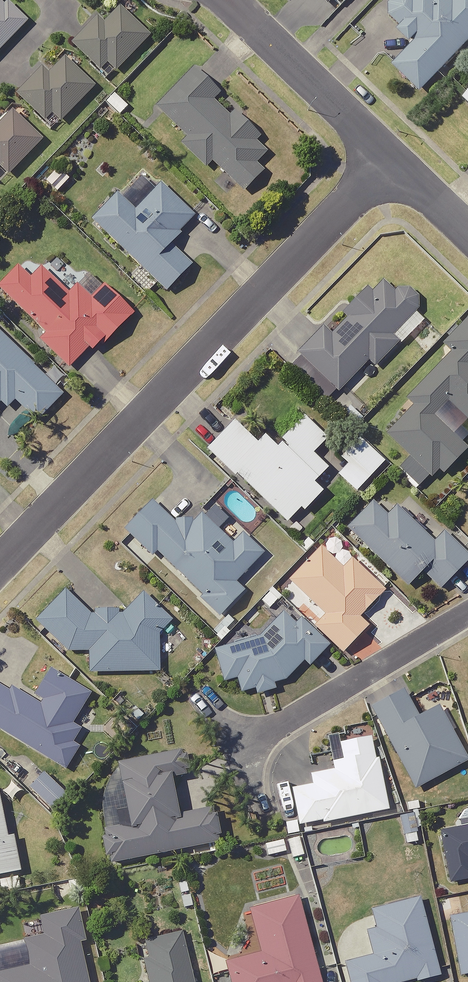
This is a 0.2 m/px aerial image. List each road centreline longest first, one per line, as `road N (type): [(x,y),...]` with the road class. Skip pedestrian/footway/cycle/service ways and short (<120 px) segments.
road 1 (residential): [(0,574),(386,179)]
road 2 (residential): [(239,753),(467,610)]
road 3 (residential): [(386,179),(206,0)]

